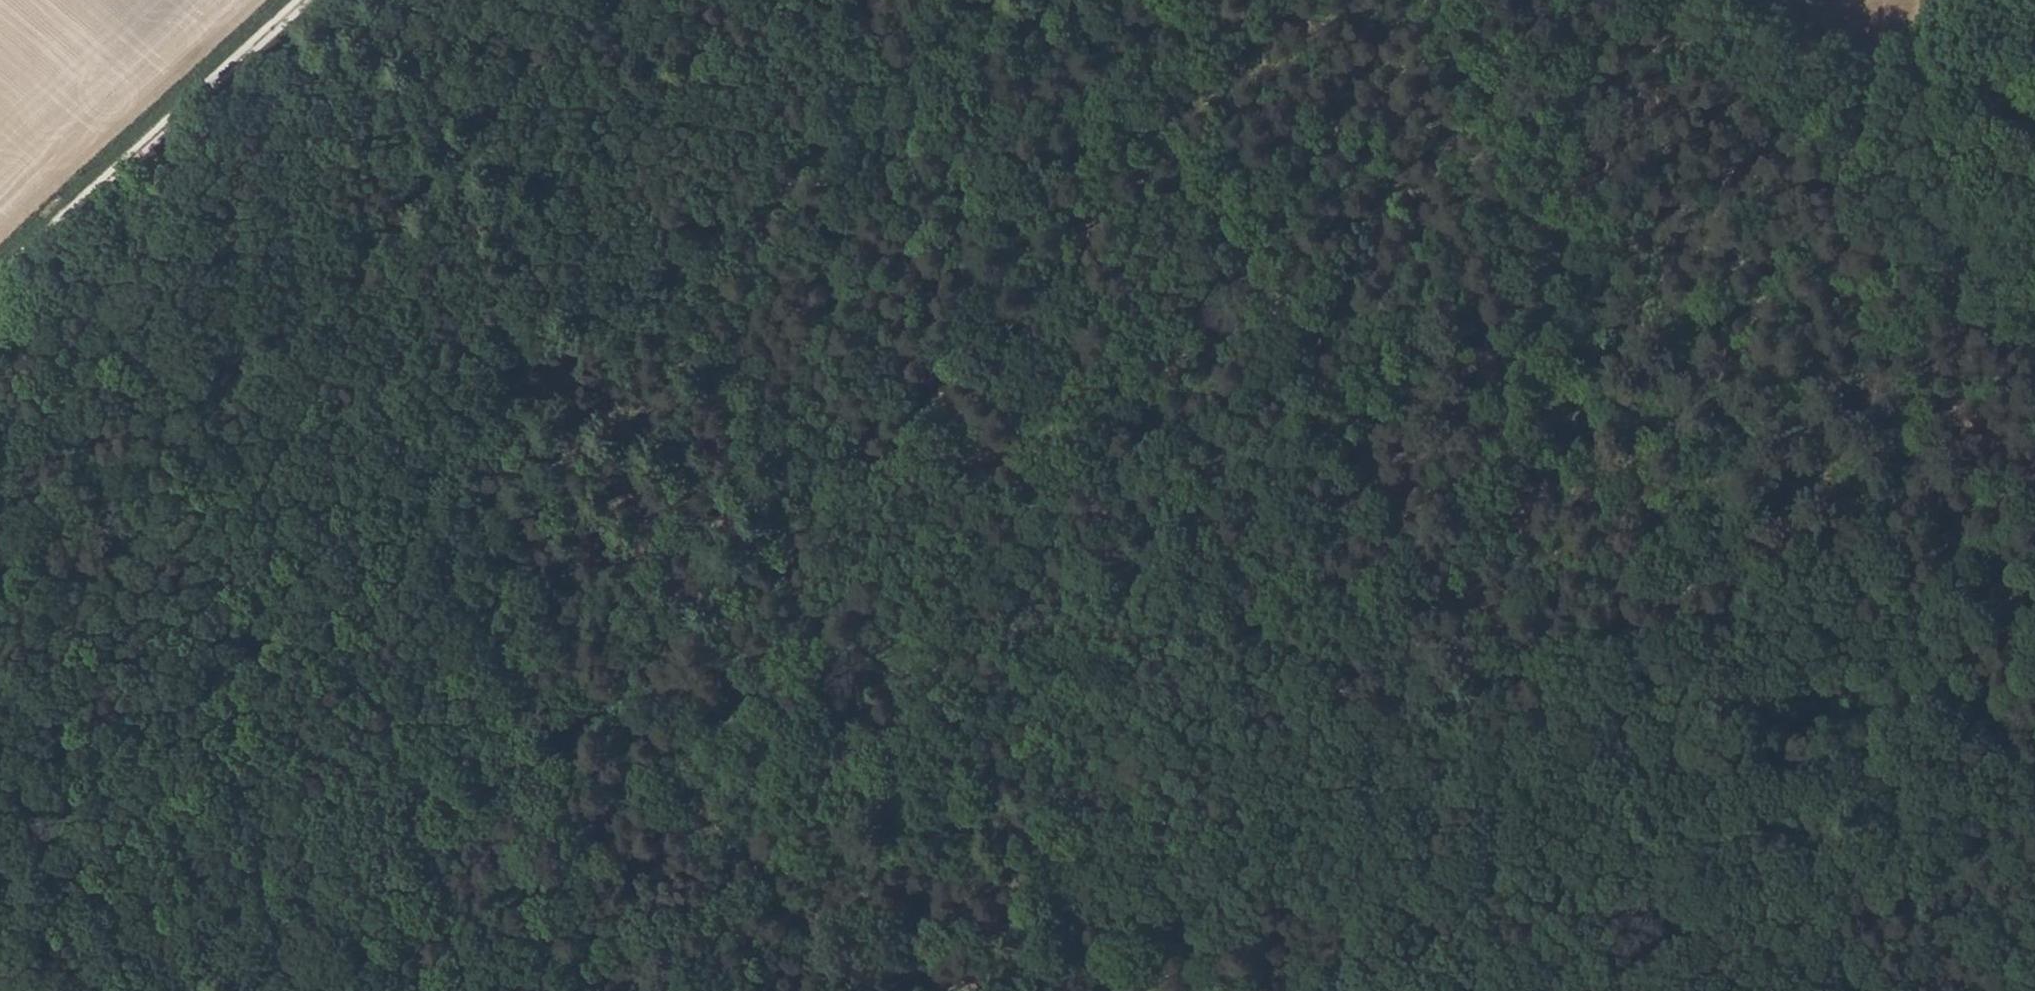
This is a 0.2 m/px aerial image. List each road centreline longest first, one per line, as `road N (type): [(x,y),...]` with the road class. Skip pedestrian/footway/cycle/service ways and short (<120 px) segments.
road 1 (track): [(1737,0),(2034,329)]
road 2 (unclassified): [(316,0),(0,291)]

